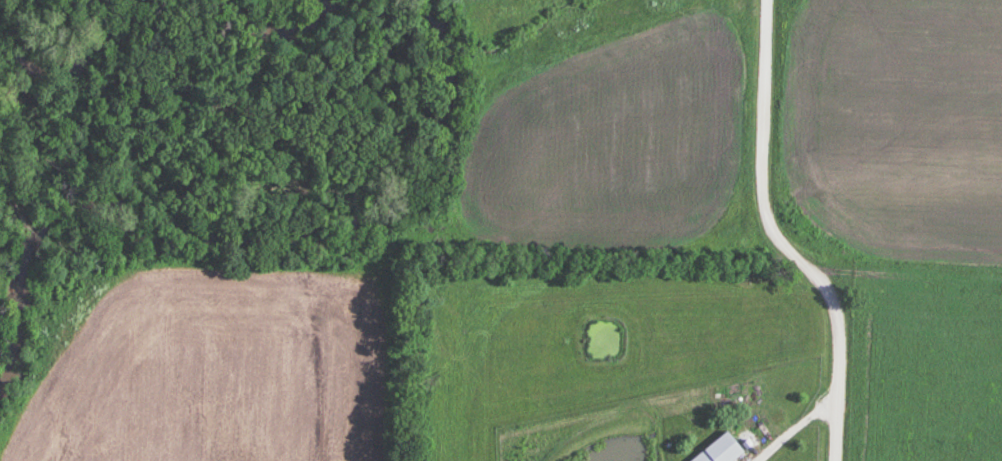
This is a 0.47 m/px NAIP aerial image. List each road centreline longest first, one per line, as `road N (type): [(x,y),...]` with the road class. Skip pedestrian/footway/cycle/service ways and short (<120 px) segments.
road 1 (residential): [(838,460),(842,310),(826,279),(777,246),(766,219),(771,0)]

